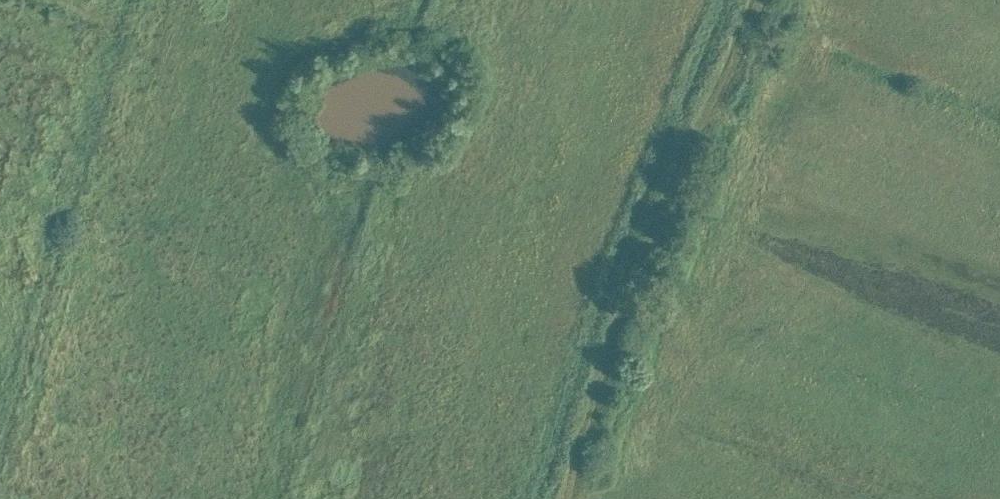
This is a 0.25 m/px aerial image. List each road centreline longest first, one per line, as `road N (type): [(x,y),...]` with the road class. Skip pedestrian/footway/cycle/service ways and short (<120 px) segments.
road 1 (track): [(755,0),(628,288),(564,498)]

